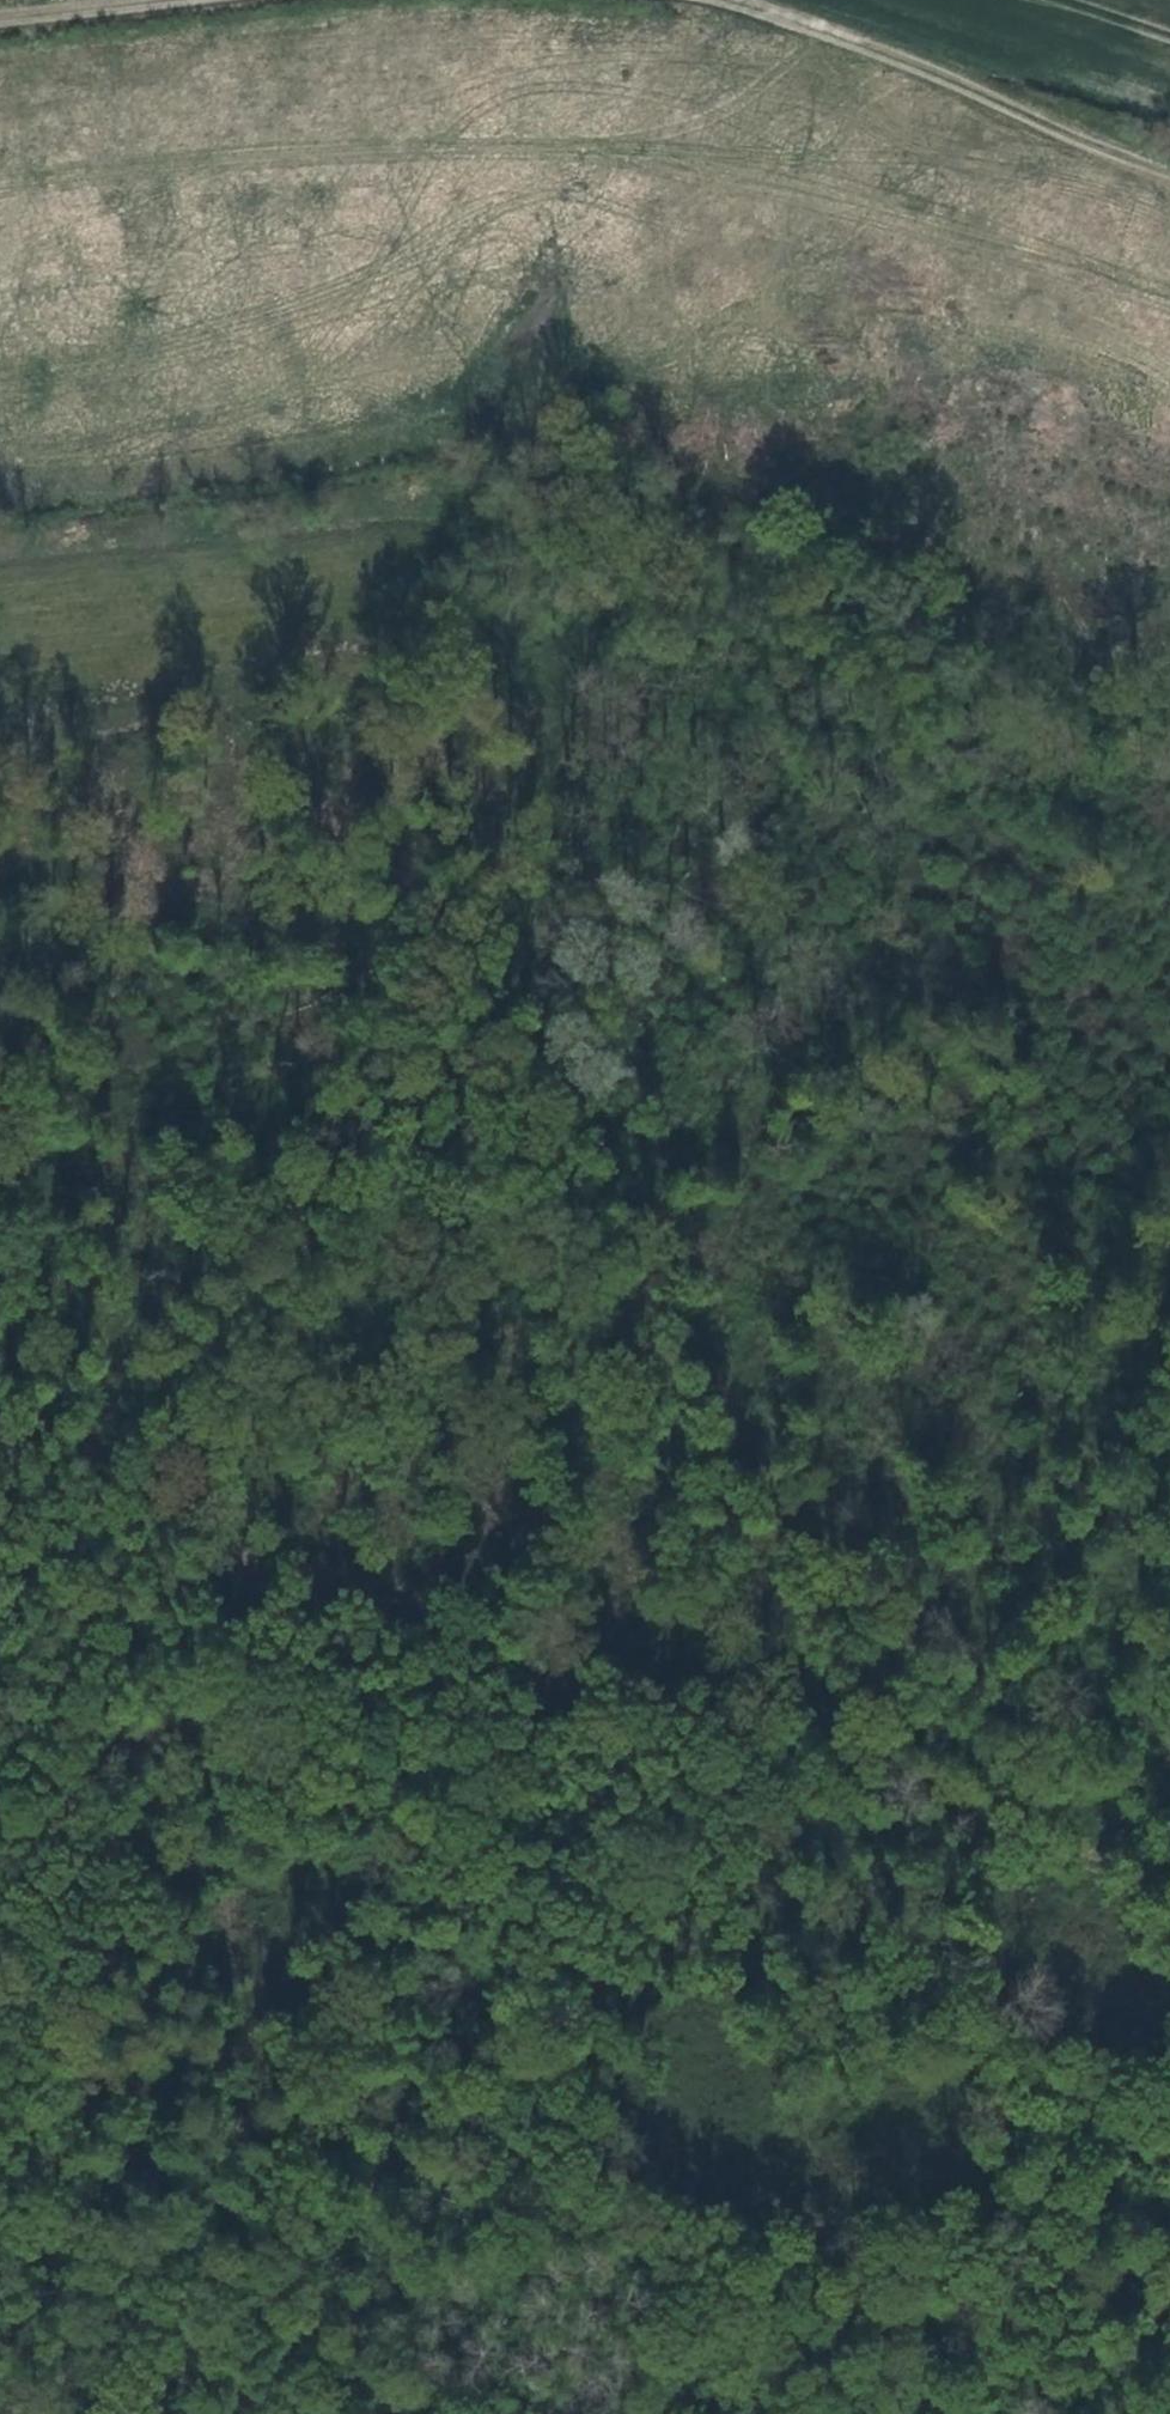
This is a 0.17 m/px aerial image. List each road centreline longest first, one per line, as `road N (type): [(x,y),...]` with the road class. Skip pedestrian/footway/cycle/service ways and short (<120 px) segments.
road 1 (track): [(719,0),(904,55),(1169,154)]
road 2 (track): [(0,15),(138,0)]

